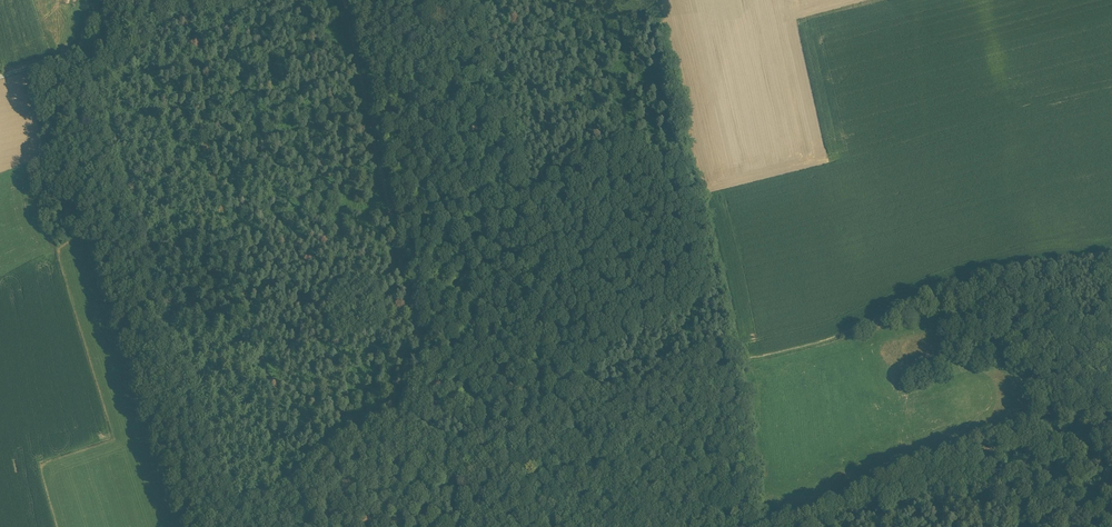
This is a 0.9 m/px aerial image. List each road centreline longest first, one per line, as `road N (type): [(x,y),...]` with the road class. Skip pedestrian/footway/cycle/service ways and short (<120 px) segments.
road 1 (track): [(139,0),(140,36),(175,27),(310,526)]
road 2 (track): [(342,0),(457,526)]
road 3 (track): [(448,500),(484,485),(515,458),(586,468),(736,413)]
road 4 (track): [(1107,258),(1024,264),(963,281),(850,334)]
road 5 (track): [(0,77),(140,36)]

